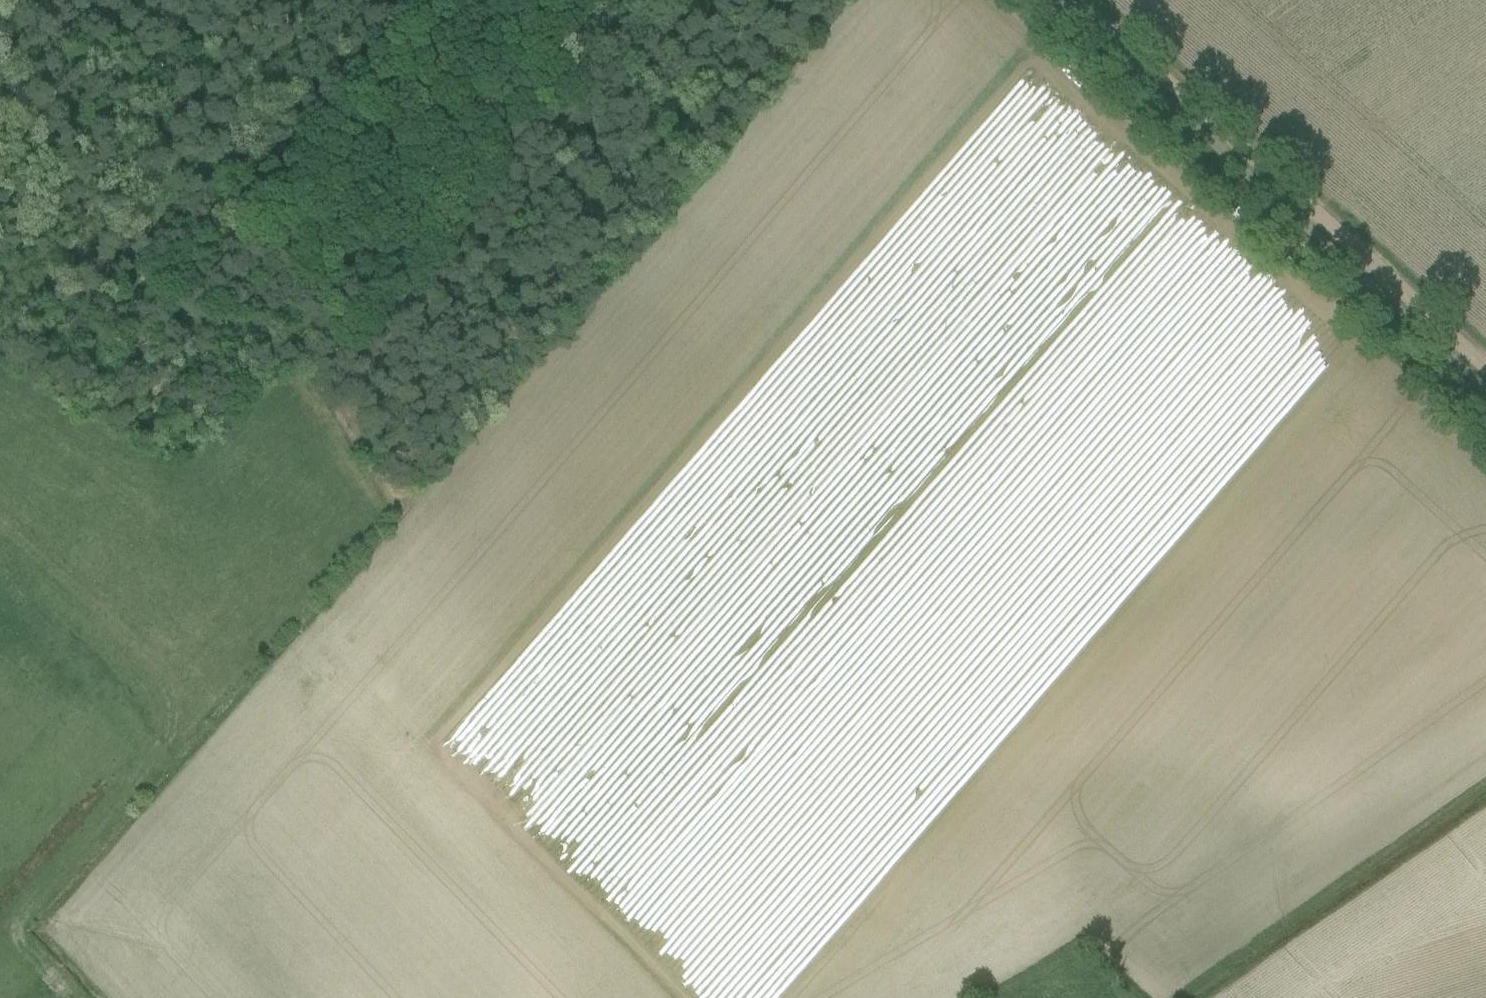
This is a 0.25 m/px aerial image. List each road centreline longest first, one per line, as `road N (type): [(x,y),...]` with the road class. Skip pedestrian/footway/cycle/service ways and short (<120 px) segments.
road 1 (track): [(1485,371),(1075,0)]

